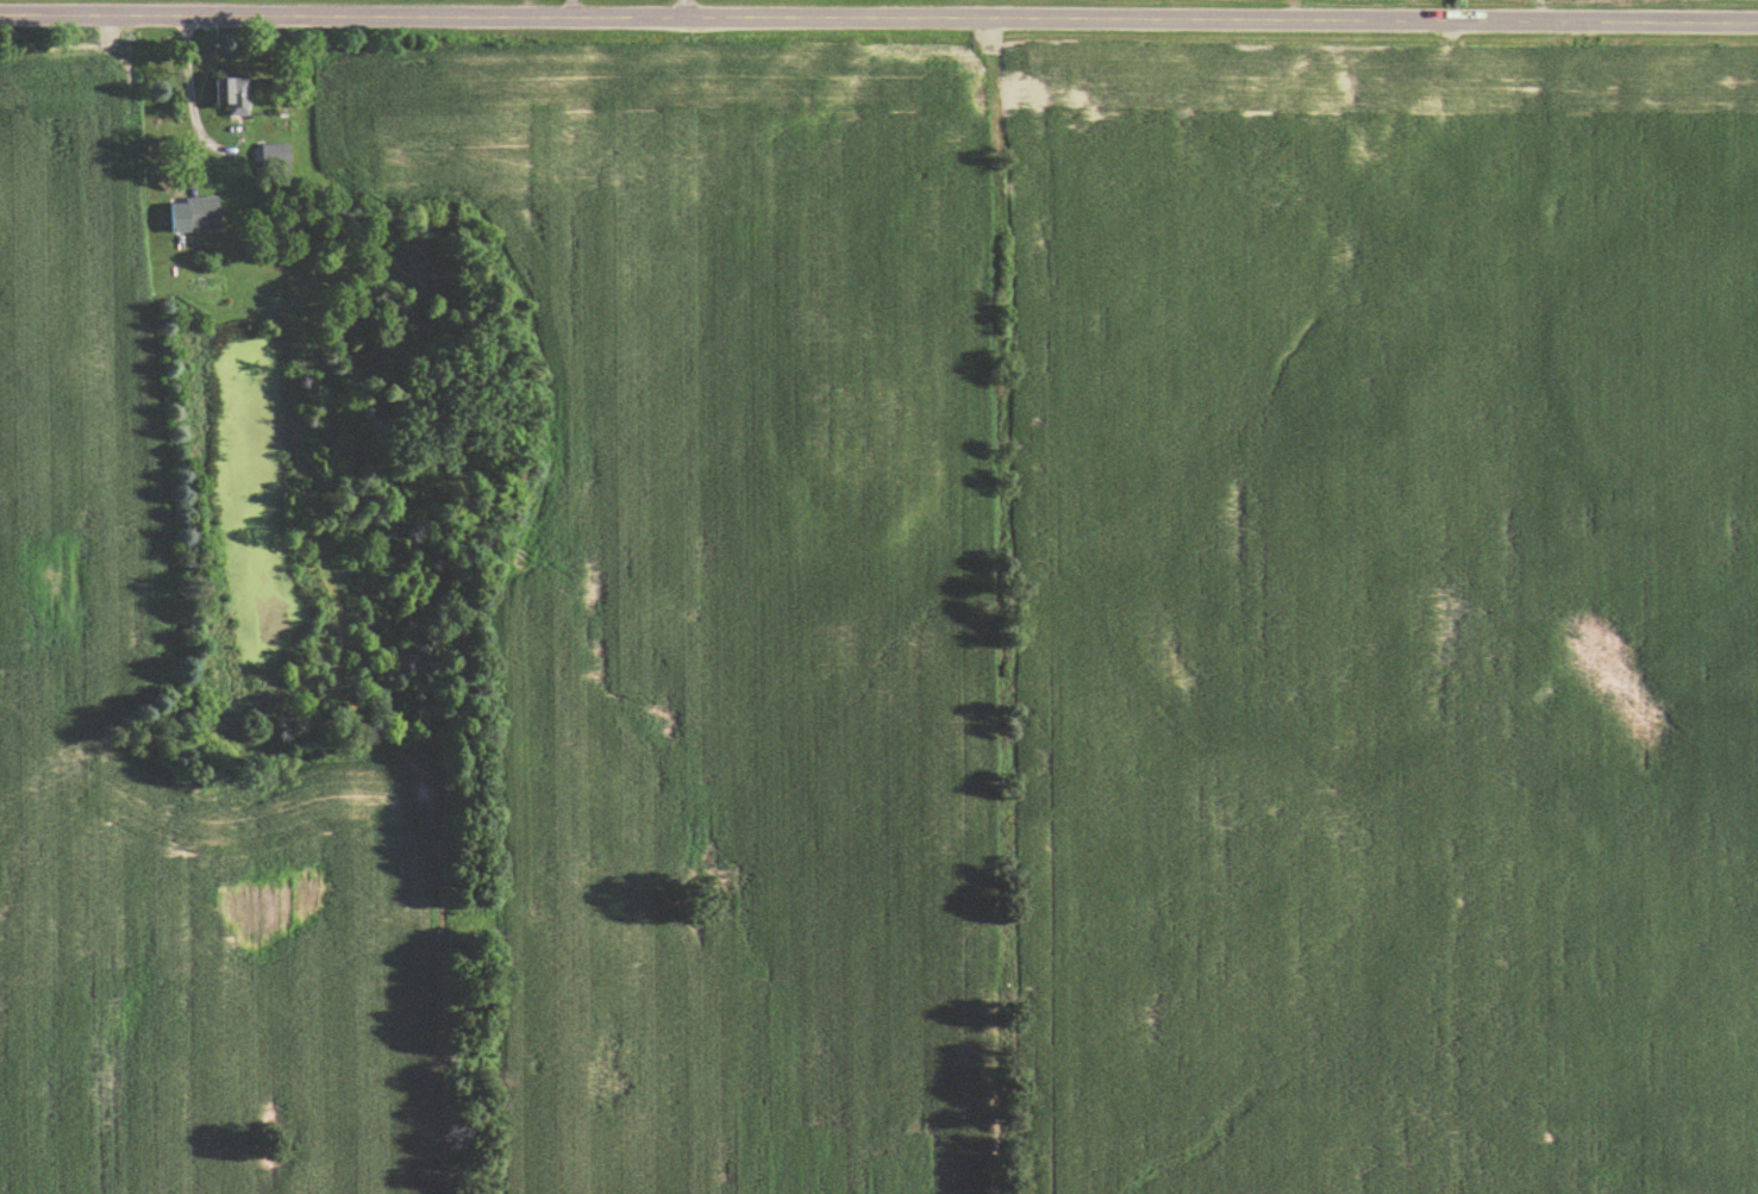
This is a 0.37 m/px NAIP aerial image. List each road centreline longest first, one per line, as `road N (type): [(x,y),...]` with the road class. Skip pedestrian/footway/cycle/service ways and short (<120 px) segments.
road 1 (tertiary): [(1757,29),(0,27)]

